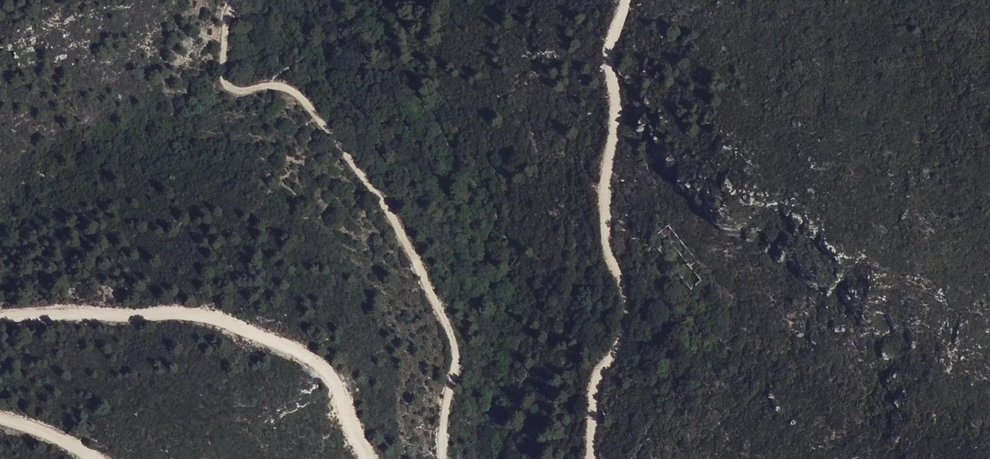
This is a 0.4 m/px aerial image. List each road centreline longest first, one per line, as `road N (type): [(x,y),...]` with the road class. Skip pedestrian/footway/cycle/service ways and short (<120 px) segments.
road 1 (track): [(235,0),(225,25),(223,84),(246,93),(287,90),(308,103),(452,342),(444,458)]
road 2 (track): [(628,0),(607,54),(616,109),(606,195),(609,249),(630,313),(620,353),(598,385),(592,458)]
road 3 (track): [(367,458),(334,376),(277,342),(204,318),(0,322)]

